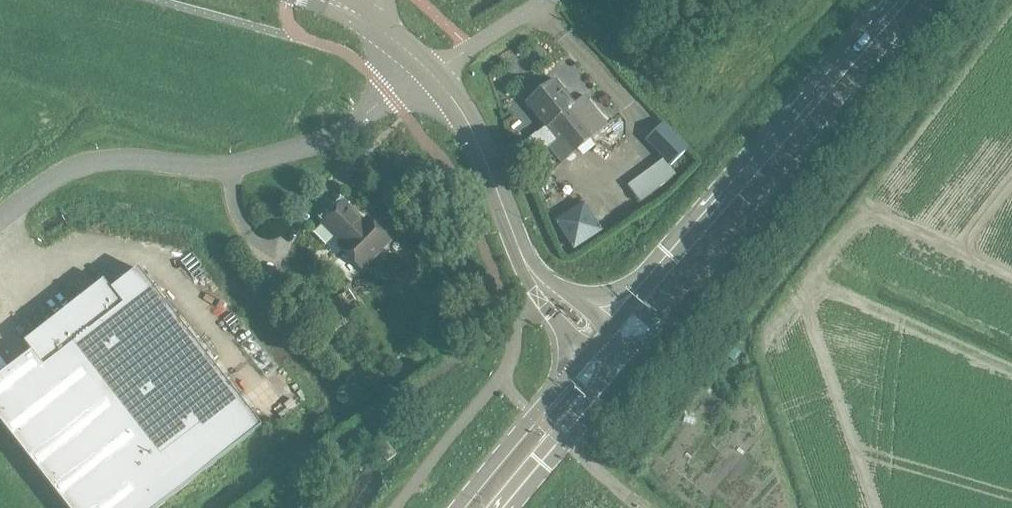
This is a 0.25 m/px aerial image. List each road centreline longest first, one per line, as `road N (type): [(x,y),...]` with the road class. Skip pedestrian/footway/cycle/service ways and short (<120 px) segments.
road 1 (primary): [(629,362),(937,0)]
road 2 (unclassified): [(0,215),(37,186),(92,161),(211,168),(311,146),(432,72)]
road 3 (primary): [(899,0),(613,330)]
road 4 (secondary): [(537,282),(466,122),(432,72)]
road 5 (primary): [(590,355),(458,507)]
road 6 (primary): [(499,507),(629,362)]
road 7 (unclassified): [(432,72),(548,0)]

